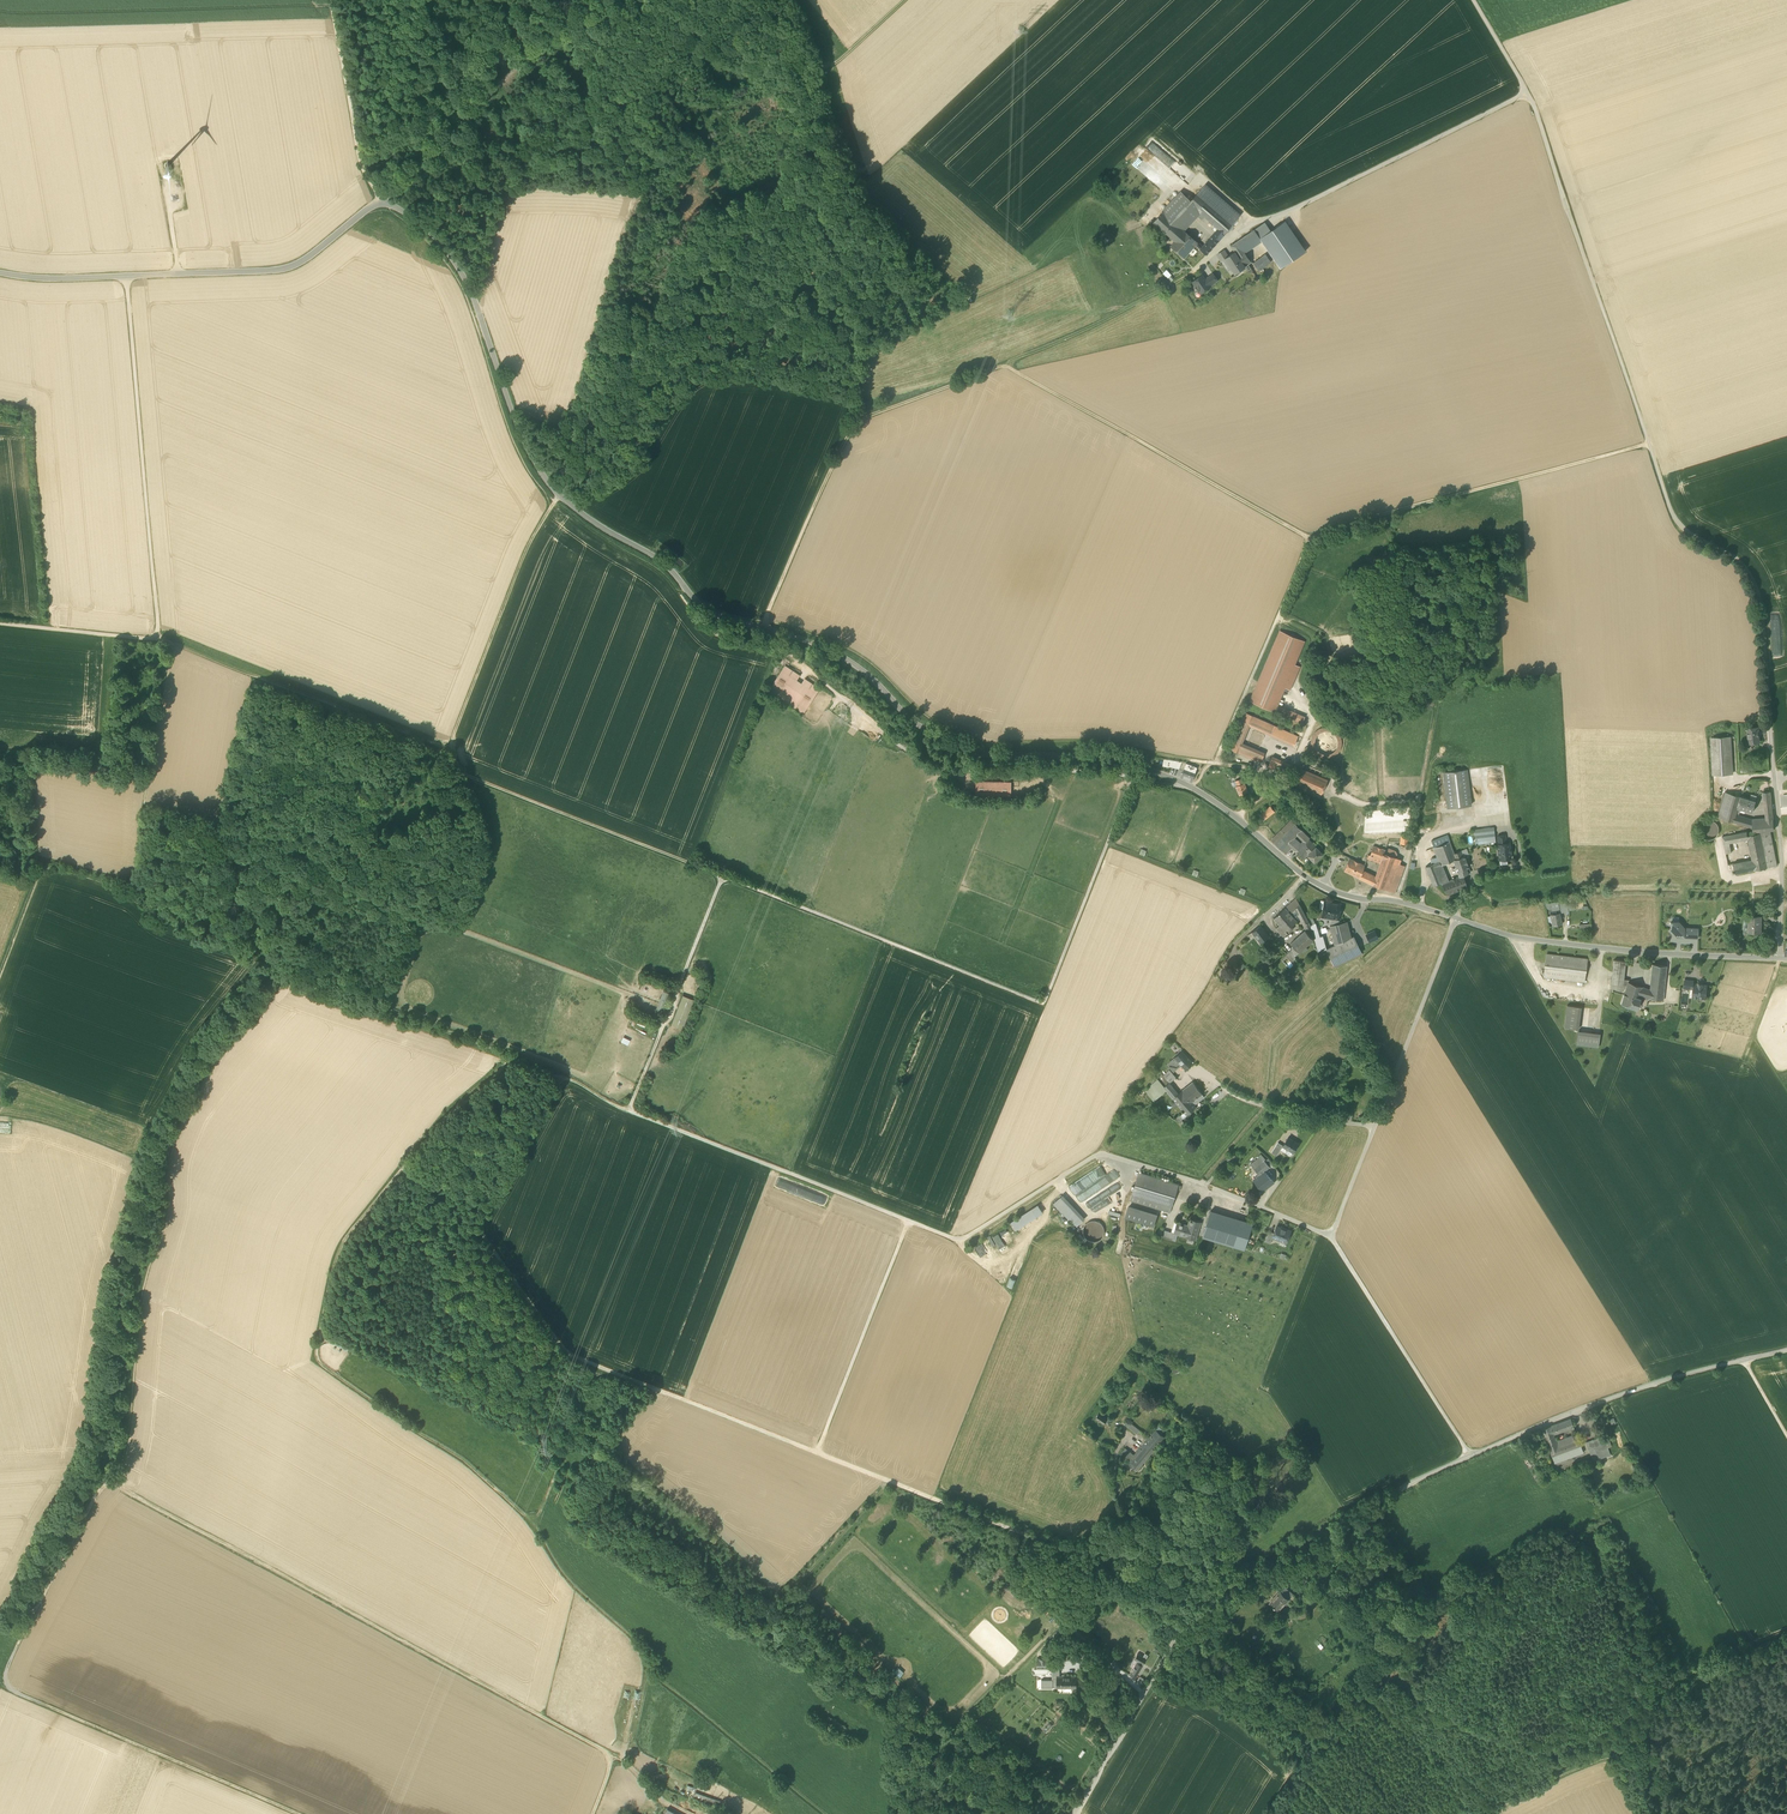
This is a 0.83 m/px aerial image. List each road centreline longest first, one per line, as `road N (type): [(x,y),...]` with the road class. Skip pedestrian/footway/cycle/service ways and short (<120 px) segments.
road 1 (tertiary): [(1456,919),(1324,888),(1233,815),(1140,768),(1076,757),(1001,758),(945,743),(840,658),(707,613),(669,569),(587,518),(544,479),(472,293),(430,231),(382,200),(283,270),(54,279),(0,272)]
road 2 (unclassified): [(1473,0),(1528,92),(1670,511),(1682,531),(1739,562),(1759,599),(1781,867),(1780,958)]
road 3 (track): [(380,1010),(288,976),(207,1066),(162,1164),(168,1195),(142,1293),(120,1473),(95,1492),(0,1684)]
road 4 (residential): [(1074,1813),(1184,1625),(1233,1582),(1525,1433),(1669,1380),(1786,1351)]
road 5 (track): [(535,1525),(463,1459),(315,1360),(333,1259),(450,1109),(513,1056),(630,1110)]
road 6 (track): [(117,1480),(615,1757),(669,1804)]
road 7 (track): [(722,876),(1043,1003),(1132,779)]
road 8 (unclassified): [(1100,1153),(1330,1236),(1456,919)]
road 9 (track): [(669,326),(679,351),(534,535),(451,746)]
road 10 (track): [(1214,763),(1079,743),(977,742),(927,718),(848,648),(766,620)]
road 11 (track): [(1194,789),(1105,773),(928,771),(792,656)]
road 12 (track): [(818,1453),(1114,1571),(1175,1618)]
road 13 (track): [(765,631),(844,436),(862,416),(999,364)]
road 14 (track): [(127,276),(158,640)]
road 15 (track): [(999,364),(1310,540)]
road 16 (track): [(1648,445),(1310,540)]
road 17 (tertiary): [(1780,958),(1599,948),(1456,919)]
road 18 (track): [(0,1685),(301,1813)]
road 19 (track): [(158,640),(451,746)]
road 20 (track): [(451,746),(461,772),(722,876)]
road 21 (track): [(288,976),(263,952),(430,744)]
road 22 (track): [(630,1110),(909,1222)]
road 23 (track): [(461,772),(485,840),(459,917),(411,925),(380,1010)]
road 24 (track): [(584,0),(382,200)]
road 25 (track): [(818,1453),(567,1353)]
road 26 (track): [(1470,1458),(1330,1236)]
road 27 (track): [(630,1110),(722,876)]
road 28 (track): [(909,1222),(818,1453)]
road 29 (track): [(1310,540),(1214,763)]
road 30 (track): [(647,1668),(829,1813)]
road 31 (track): [(1100,1153),(965,1239),(909,1222)]
road 32 (track): [(799,1585),(951,1729)]
road 33 (track): [(331,0),(363,164),(382,200)]
road 34 (track): [(1187,277),(999,364)]
road 35 (track): [(1214,763),(1273,777),(1335,858),(1324,888)]
road 36 (track): [(535,1525),(574,1584),(633,1638),(647,1668)]
road 37 (track): [(567,1353),(546,1400),(561,1460),(535,1525)]
road 38 (track): [(567,1353),(481,1229),(496,1201)]
road 39 (track): [(647,1668),(638,1751),(652,1772),(702,1788)]
road 40 (track): [(0,623),(158,640)]
road 41 (track): [(887,1481),(799,1585)]
road 42 (track): [(1306,878),(1246,933),(1220,974)]
road 43 (track): [(1486,1813),(1601,1756)]

